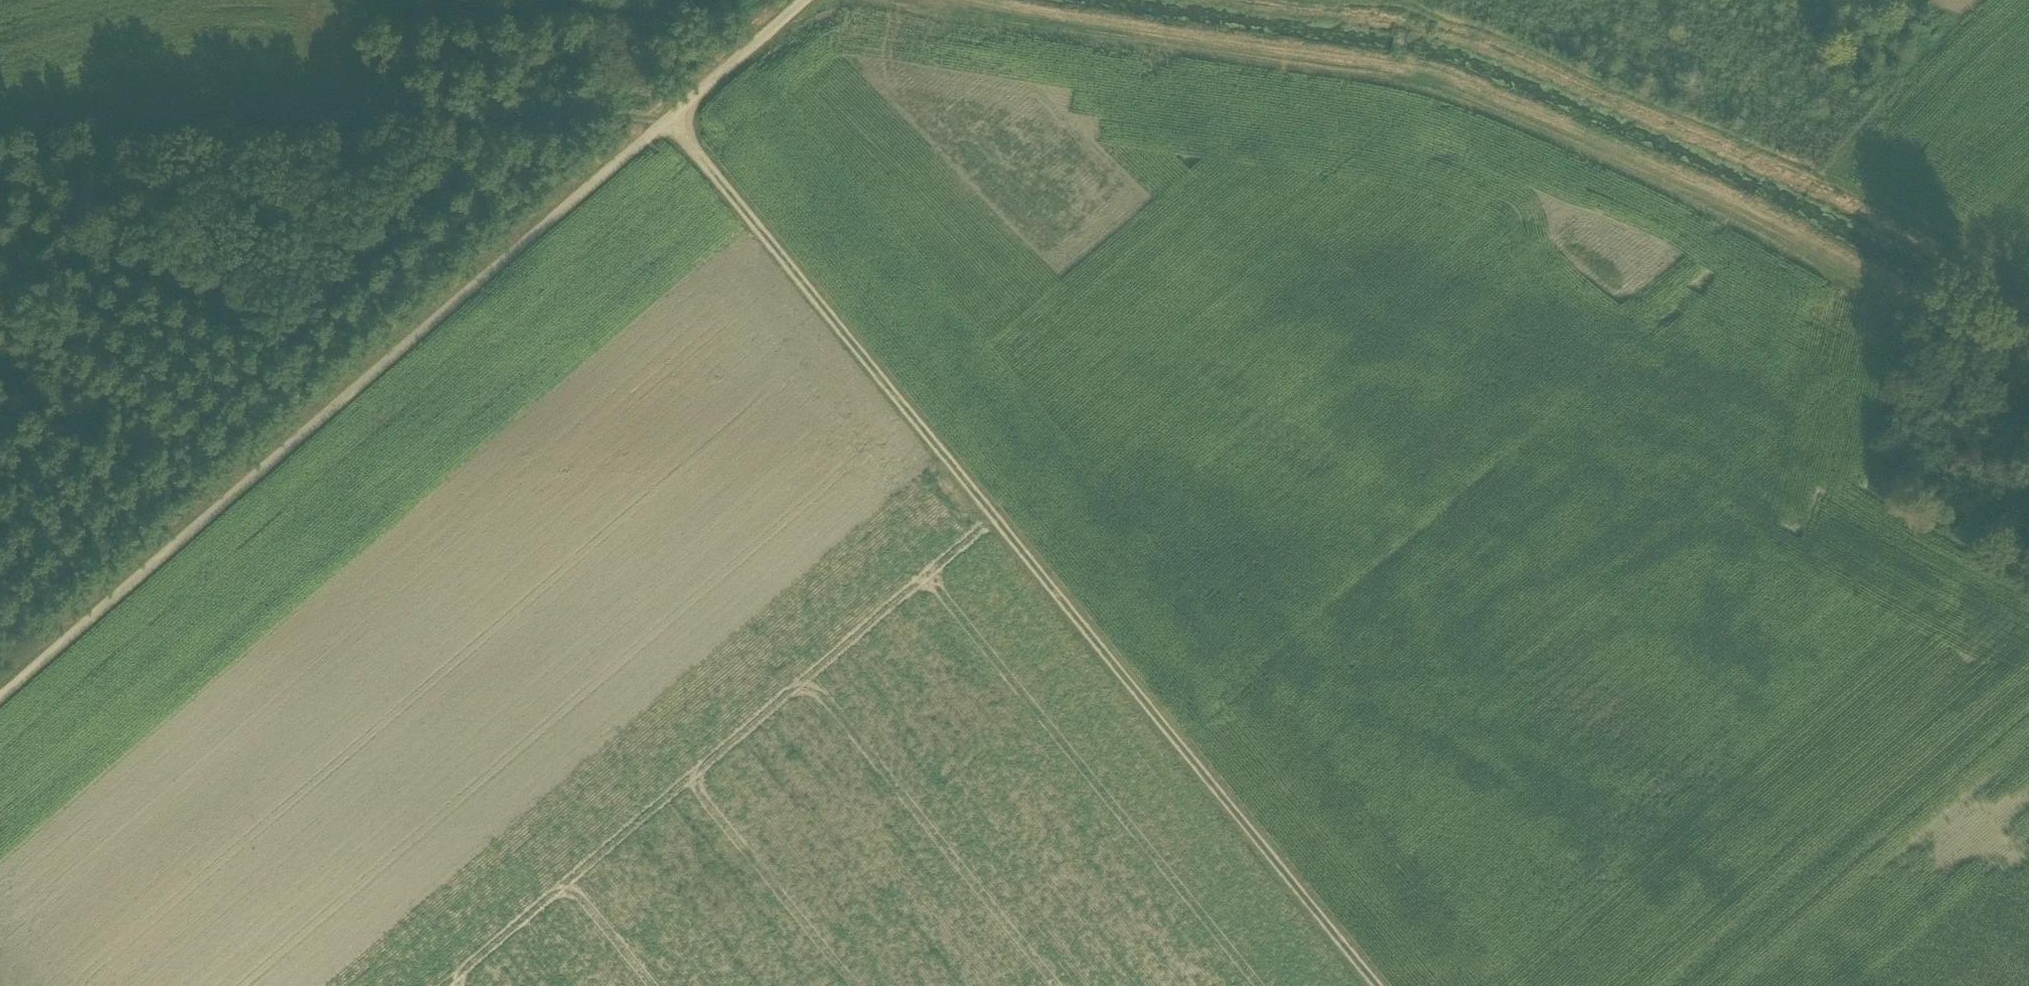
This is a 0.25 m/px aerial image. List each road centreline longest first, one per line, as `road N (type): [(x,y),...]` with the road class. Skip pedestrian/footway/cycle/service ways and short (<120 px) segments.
road 1 (track): [(1373,985),(669,121),(808,0)]
road 2 (unclassified): [(669,121),(0,699)]

